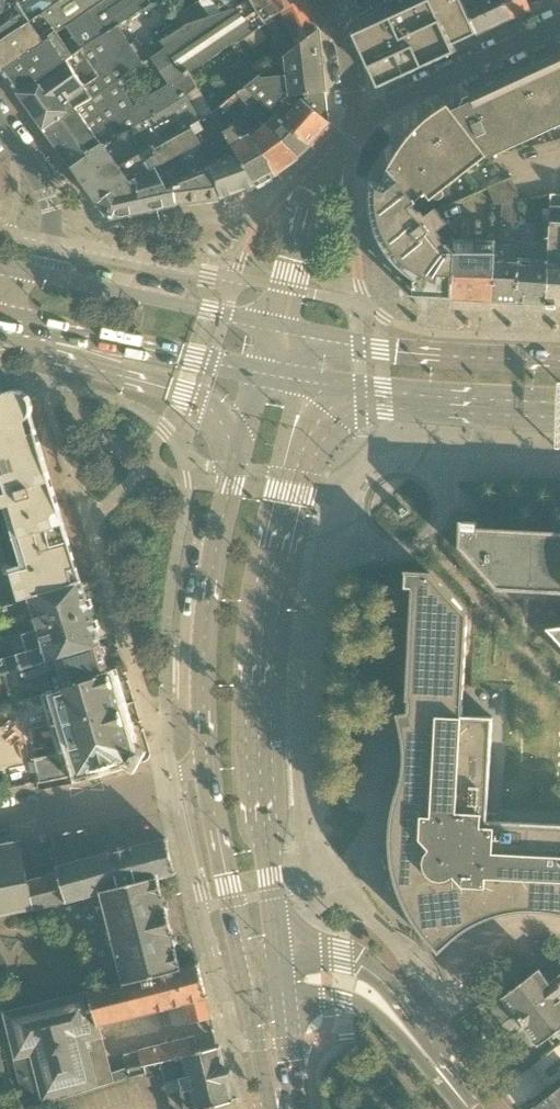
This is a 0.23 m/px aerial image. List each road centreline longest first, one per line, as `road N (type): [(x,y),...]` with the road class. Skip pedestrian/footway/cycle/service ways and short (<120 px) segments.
road 1 (secondary): [(279,956),(258,690),(272,569),(319,385)]
road 2 (secondary): [(237,458),(210,588),(207,754)]
road 3 (secondary): [(559,360),(360,348),(274,324)]
road 4 (secondary): [(6,325),(200,404),(228,429),(237,458)]
road 5 (tertiary): [(469,1108),(384,982),(342,957),(279,956)]
road 6 (secondary): [(6,325),(260,373)]
road 7 (secondary): [(319,385),(400,400),(555,407)]
road 8 (secondary): [(274,324),(44,276)]
road 9 (secondary): [(207,754),(247,983)]
road 10 (tertiary): [(284,1003),(329,998),(371,1011),(468,1108)]
road 11 (residential): [(559,31),(355,126)]
road 12 (residential): [(355,126),(317,182),(274,324)]
road 13 (residential): [(0,818),(175,783)]
road 14 (residential): [(44,276),(54,218),(0,123)]
road 15 (secondary): [(247,983),(273,1108)]
road 16 (residential): [(335,0),(355,126)]

